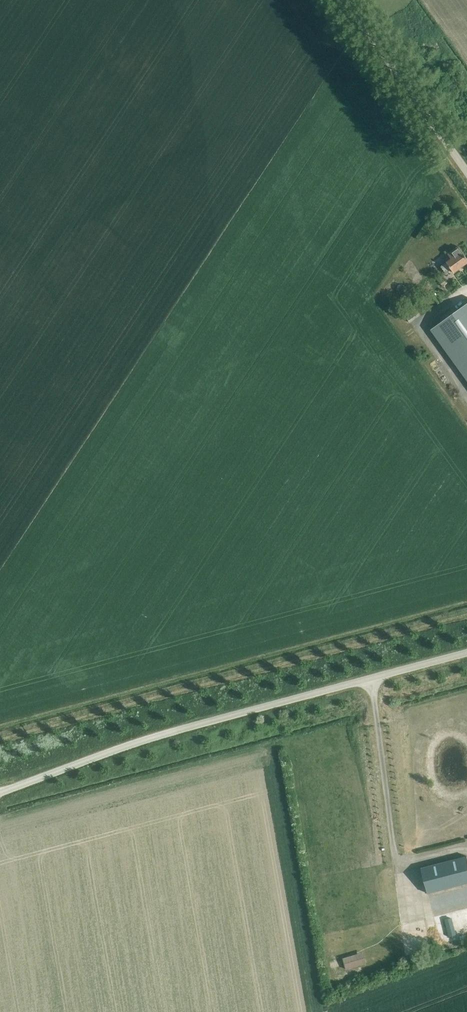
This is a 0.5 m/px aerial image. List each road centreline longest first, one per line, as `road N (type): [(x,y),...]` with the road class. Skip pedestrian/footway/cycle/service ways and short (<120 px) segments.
road 1 (unclassified): [(0,792),(189,727),(466,653)]
road 2 (unclassified): [(466,172),(345,0)]

